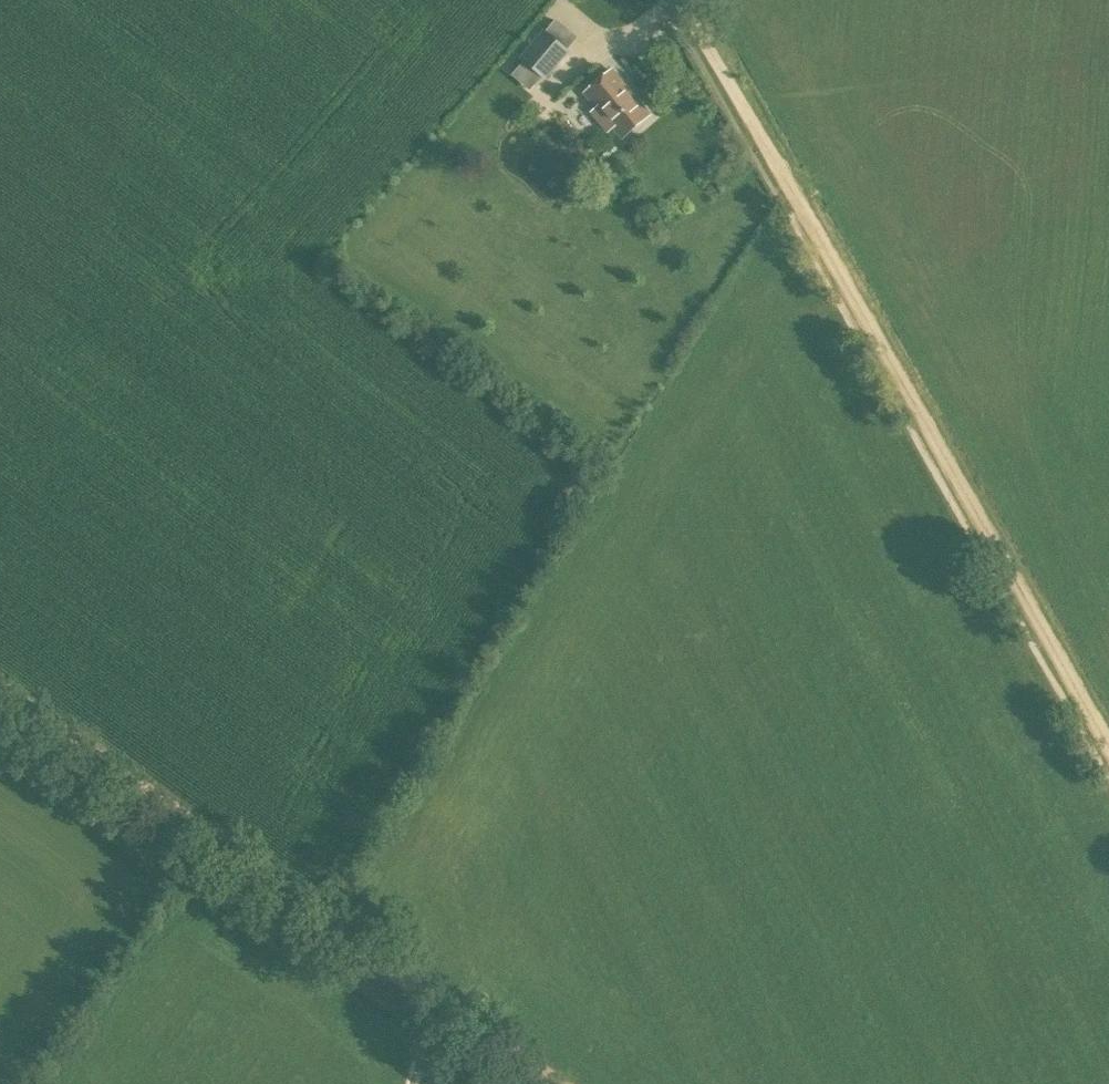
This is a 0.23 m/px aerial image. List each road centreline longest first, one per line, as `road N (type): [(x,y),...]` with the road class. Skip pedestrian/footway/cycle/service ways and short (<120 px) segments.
road 1 (track): [(682,0),(1108,748)]
road 2 (track): [(565,1083),(0,688)]

